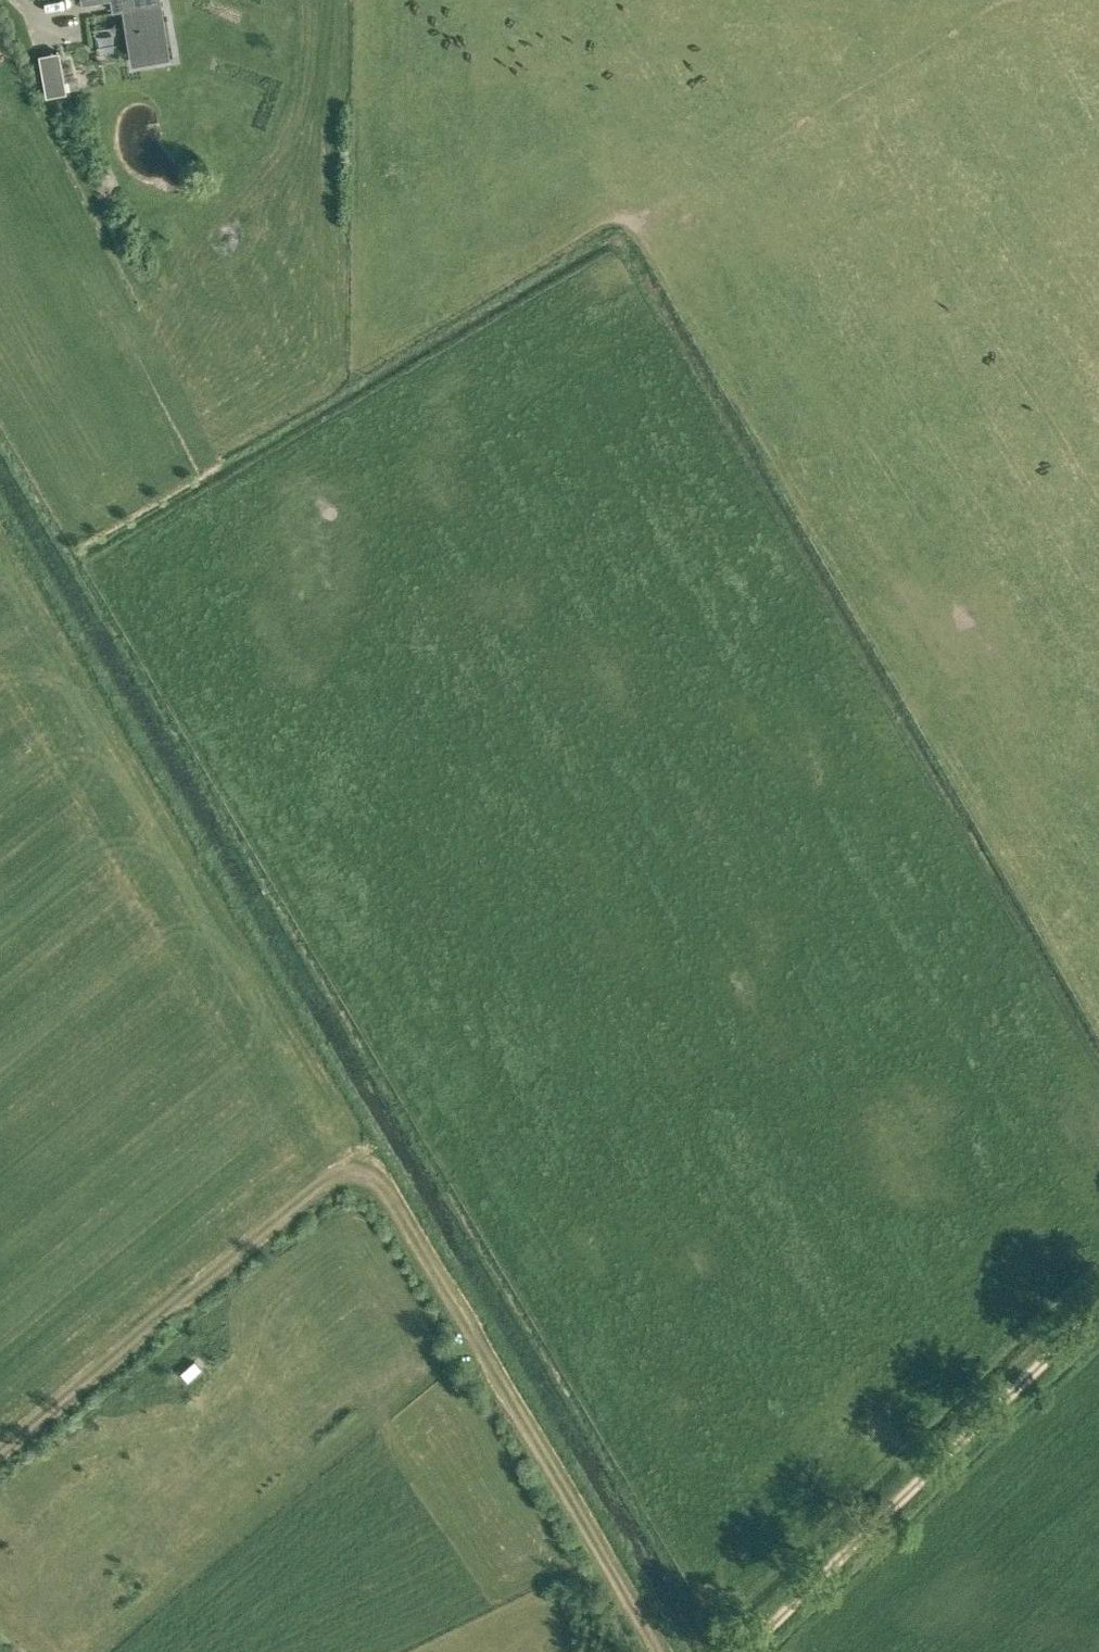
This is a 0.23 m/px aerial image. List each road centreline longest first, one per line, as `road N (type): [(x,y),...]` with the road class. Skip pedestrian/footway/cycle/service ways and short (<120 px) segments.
road 1 (track): [(1098,1315),(757,1651)]

